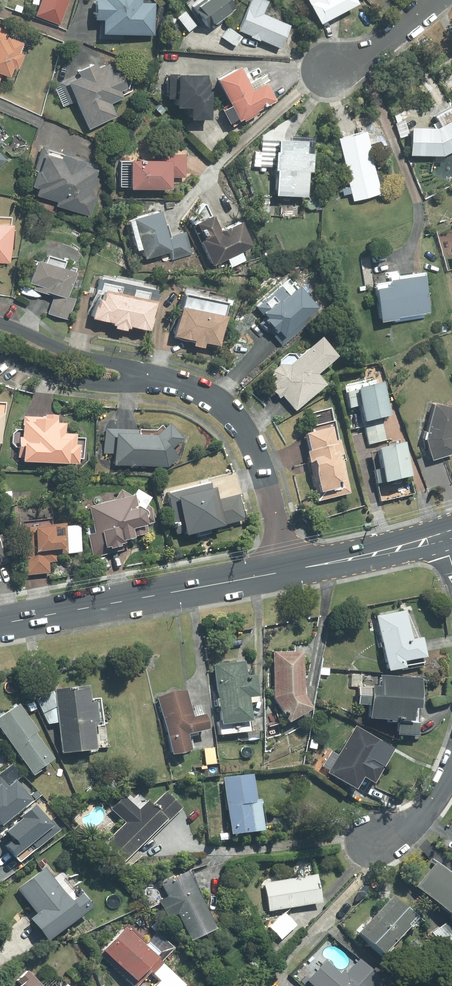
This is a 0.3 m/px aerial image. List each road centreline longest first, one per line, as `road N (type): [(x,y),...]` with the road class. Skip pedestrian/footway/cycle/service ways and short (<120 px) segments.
road 1 (tertiary): [(0,624),(288,571)]
road 2 (residential): [(153,379),(214,396),(237,419),(259,461),(288,571)]
road 3 (tertiary): [(288,571),(443,535)]
road 4 (residential): [(153,379),(82,383),(0,358)]
road 5 (residential): [(0,323),(125,369)]
road 6 (residential): [(330,69),(369,54),(434,0)]

